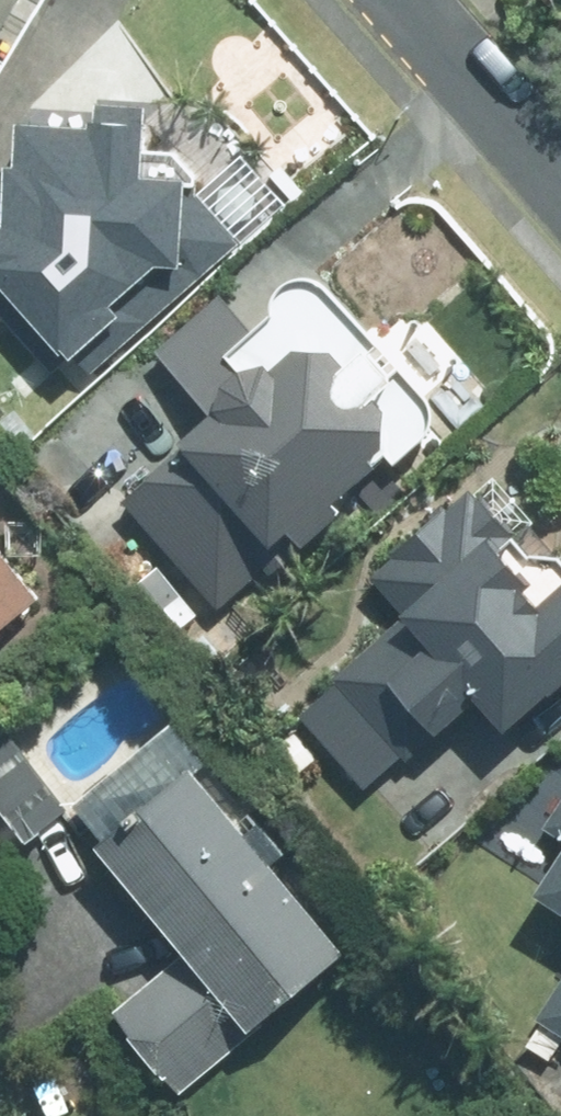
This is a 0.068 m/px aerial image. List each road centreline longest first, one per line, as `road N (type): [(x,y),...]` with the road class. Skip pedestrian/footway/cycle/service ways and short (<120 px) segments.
road 1 (residential): [(407,0),(560,180)]

